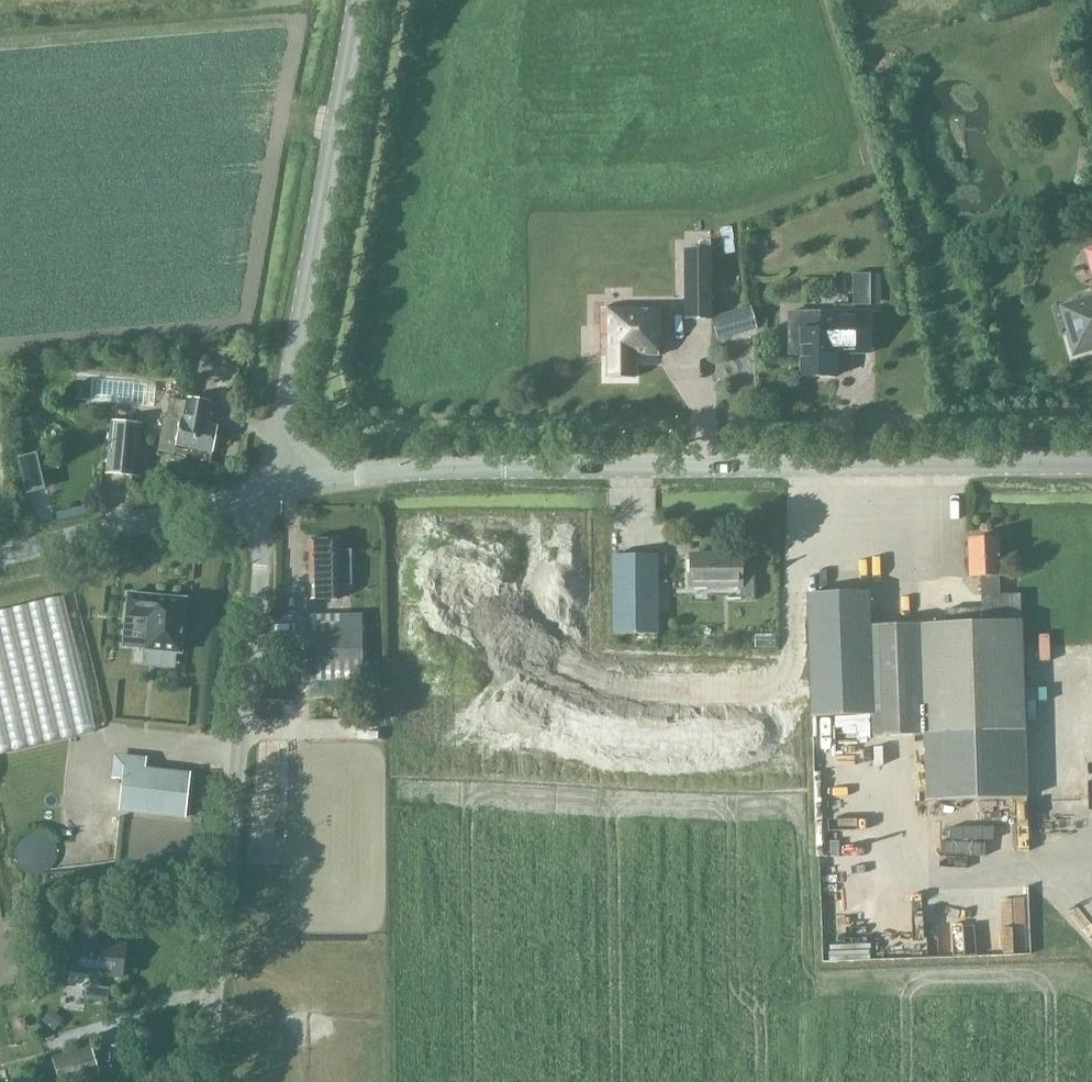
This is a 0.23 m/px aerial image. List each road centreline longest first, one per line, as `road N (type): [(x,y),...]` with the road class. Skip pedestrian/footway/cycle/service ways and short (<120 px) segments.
road 1 (unclassified): [(271,486),(510,467),(1091,463)]
road 2 (unclassified): [(207,1081),(271,486)]
road 3 (unclassified): [(271,486),(357,0)]
road 4 (unclassified): [(0,556),(271,486)]

